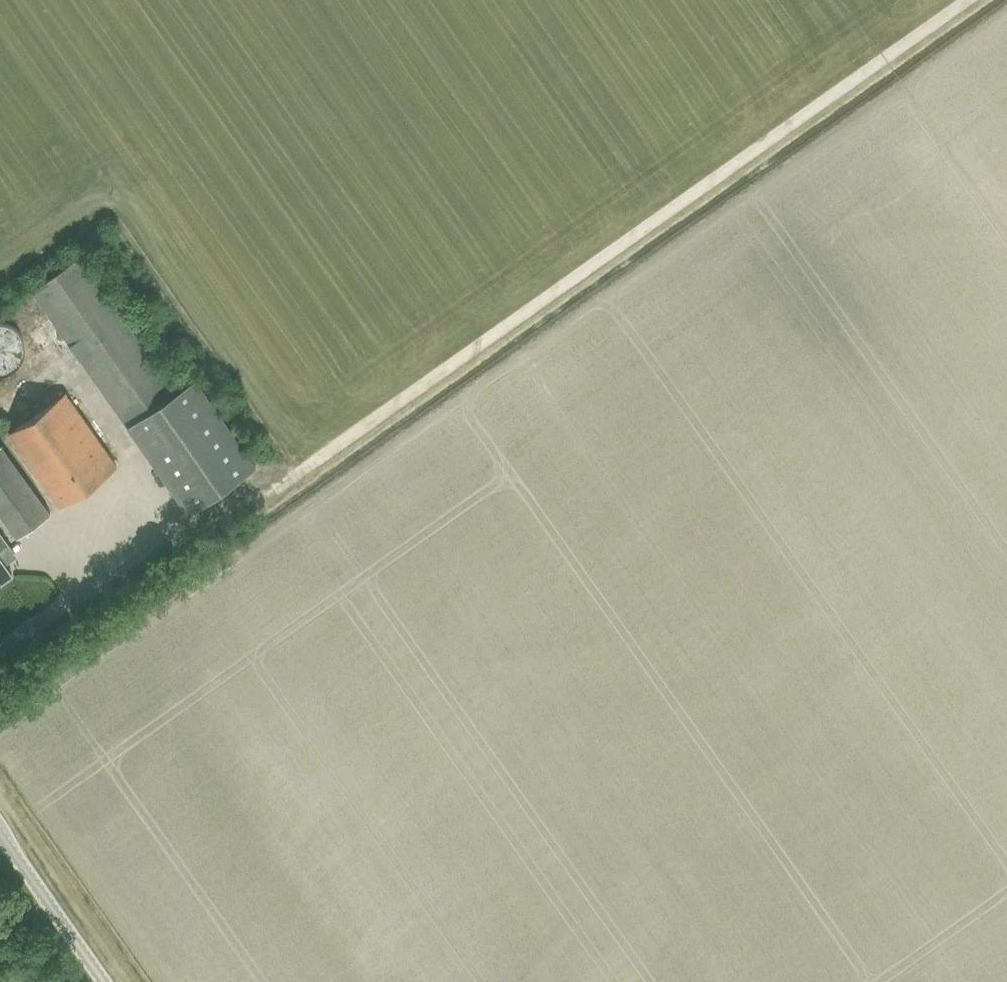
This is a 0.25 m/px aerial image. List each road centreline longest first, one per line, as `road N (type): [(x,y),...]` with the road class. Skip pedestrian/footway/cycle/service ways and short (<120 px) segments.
road 1 (unclassified): [(104,981),(0,834)]

